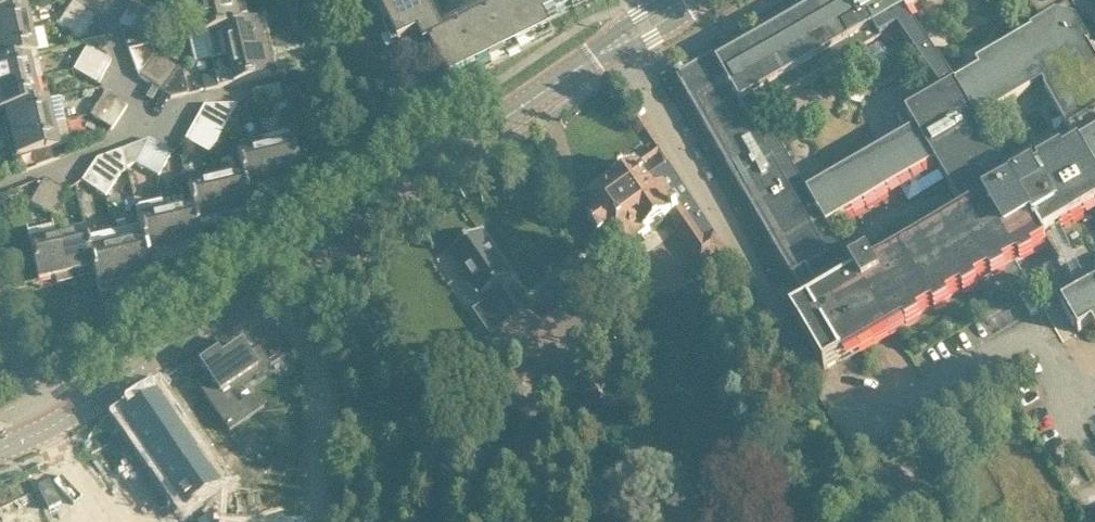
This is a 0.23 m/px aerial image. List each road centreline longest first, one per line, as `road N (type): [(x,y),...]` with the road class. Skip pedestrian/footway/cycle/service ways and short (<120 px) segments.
road 1 (unclassified): [(855,433),(618,42)]
road 2 (tertiary): [(280,271),(618,42)]
road 3 (tertiary): [(51,427),(280,271)]
road 4 (unclassified): [(313,521),(323,360),(312,322),(280,271)]

